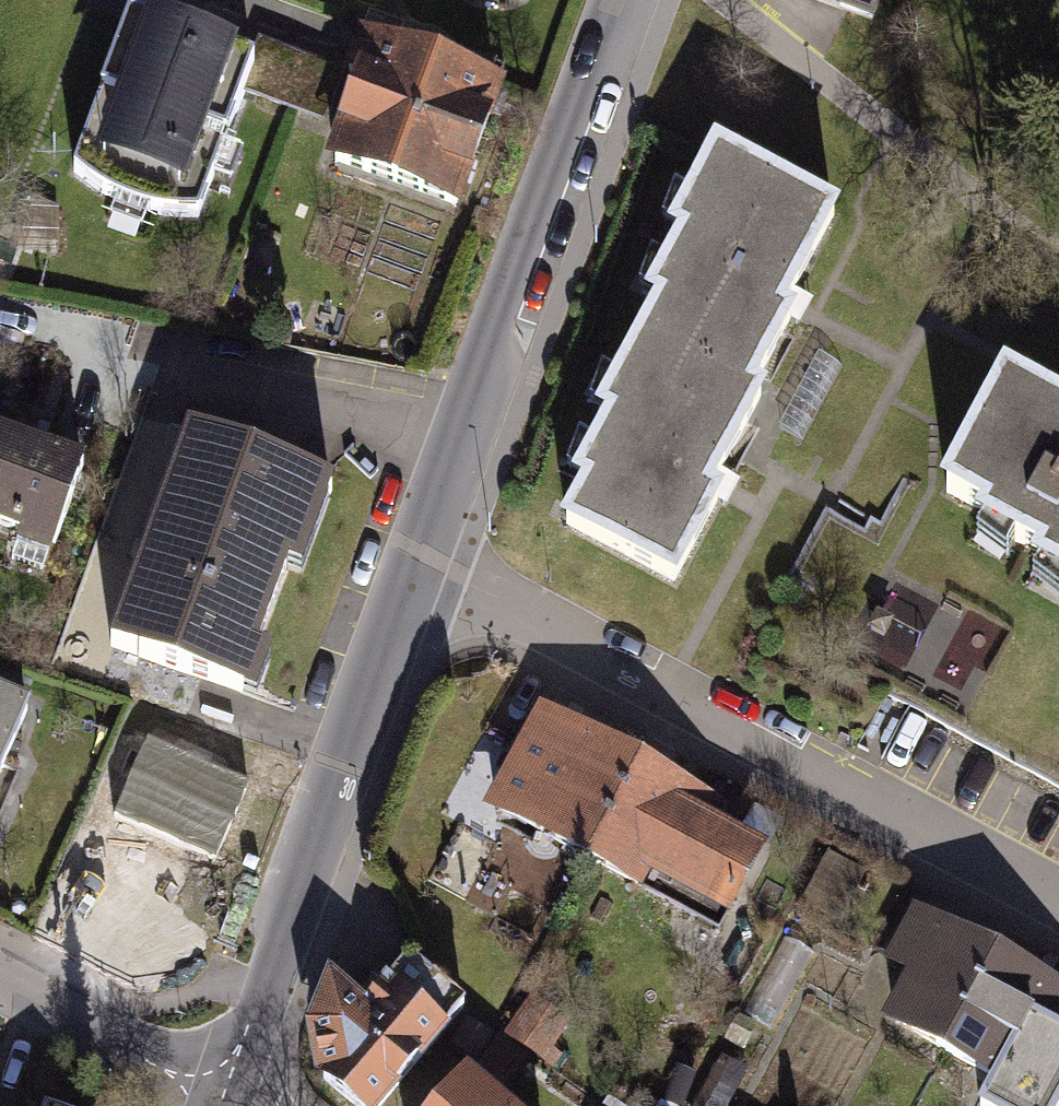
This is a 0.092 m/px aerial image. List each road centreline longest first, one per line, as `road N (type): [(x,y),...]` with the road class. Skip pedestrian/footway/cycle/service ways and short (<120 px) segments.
road 1 (residential): [(1058,897),(665,696),(418,553)]
road 2 (residential): [(625,0),(418,553)]
road 3 (residential): [(418,553),(223,1096)]
road 4 (track): [(726,0),(1058,262)]
road 5 (residential): [(0,979),(223,1096)]

